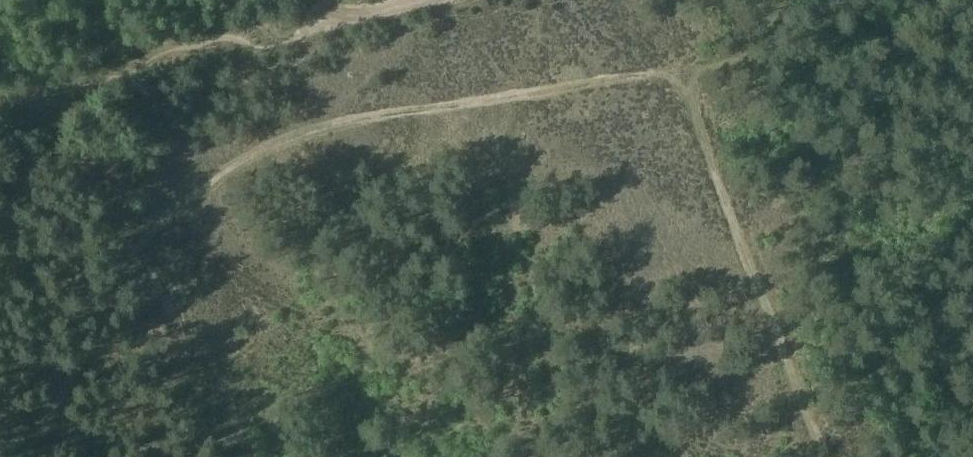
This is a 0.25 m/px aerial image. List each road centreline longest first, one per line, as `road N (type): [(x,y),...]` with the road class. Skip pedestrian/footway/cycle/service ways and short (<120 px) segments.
road 1 (track): [(824,456),(682,76),(392,113),(249,154),(96,280),(68,385),(52,411),(17,434),(0,429)]
road 2 (track): [(790,0),(734,56),(682,76)]
road 3 (track): [(292,34),(416,0)]

